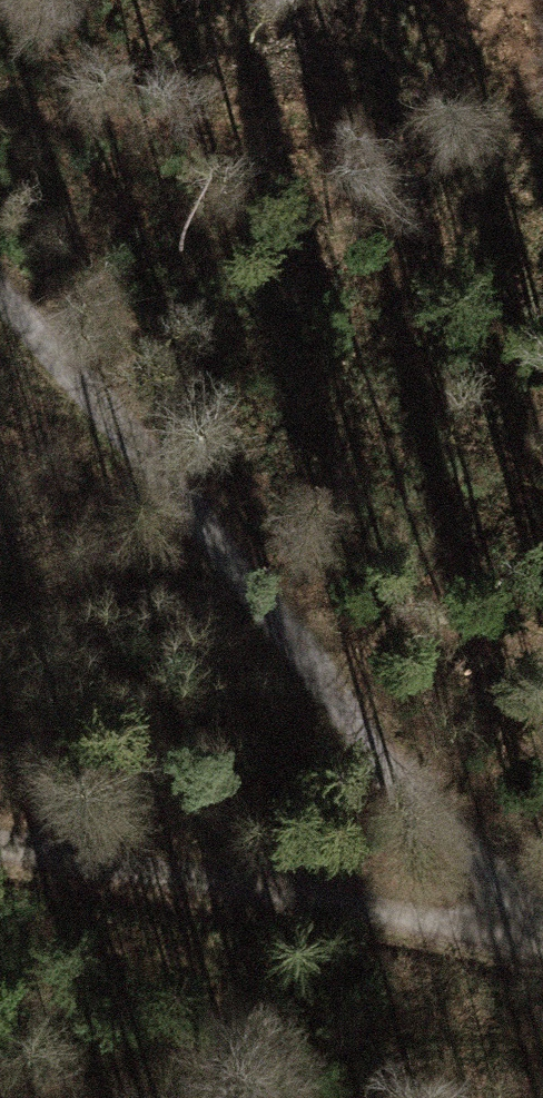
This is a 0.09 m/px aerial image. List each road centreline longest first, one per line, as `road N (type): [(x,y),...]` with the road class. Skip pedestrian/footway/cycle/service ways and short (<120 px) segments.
road 1 (track): [(0,300),(542,941)]
road 2 (track): [(0,858),(542,949)]
road 3 (track): [(0,119),(75,112),(365,129)]

